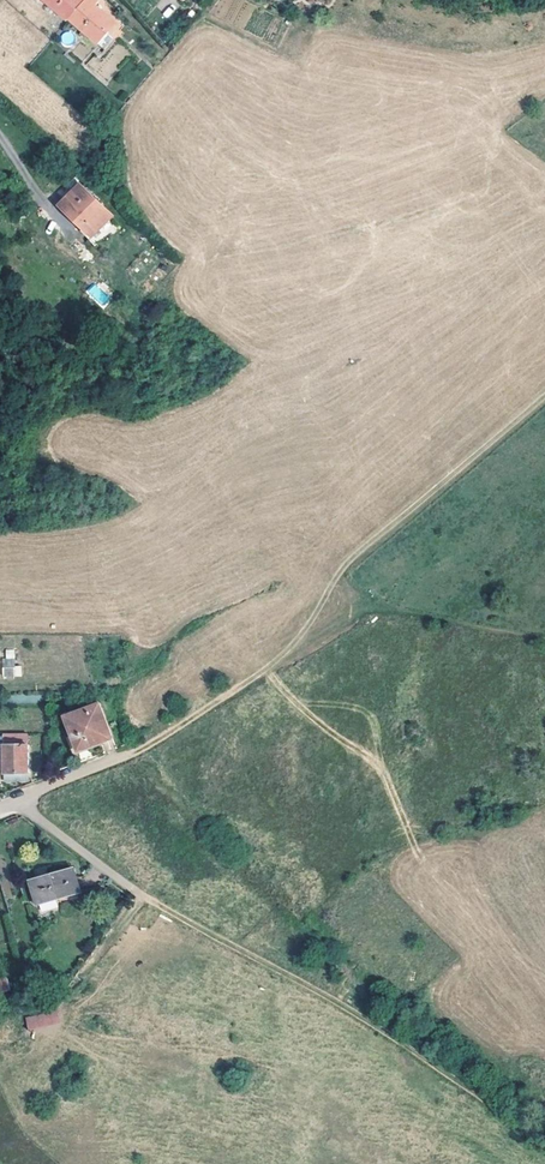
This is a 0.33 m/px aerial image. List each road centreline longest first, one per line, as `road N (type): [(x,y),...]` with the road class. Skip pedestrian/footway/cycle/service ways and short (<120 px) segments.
road 1 (track): [(544,1140),(426,1055),(139,895)]
road 2 (residential): [(18,802),(139,895)]

